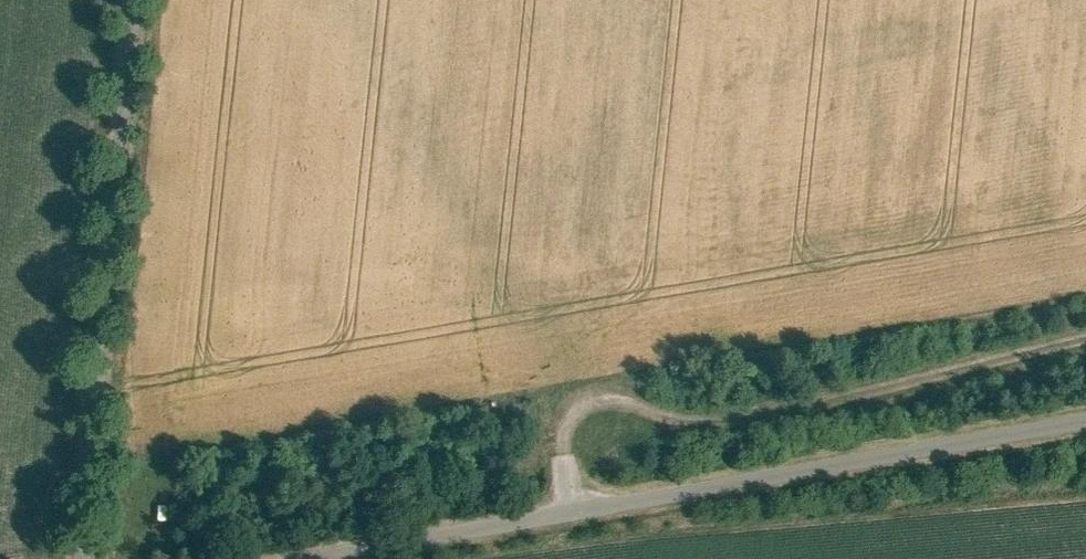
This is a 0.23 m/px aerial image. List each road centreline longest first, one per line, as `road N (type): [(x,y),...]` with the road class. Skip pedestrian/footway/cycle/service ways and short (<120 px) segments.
road 1 (unclassified): [(1085,421),(300,558)]
road 2 (track): [(565,513),(564,429),(600,400),(631,400),(698,425),(736,426),(1085,341)]
road 3 (unclassified): [(141,0),(88,558)]

